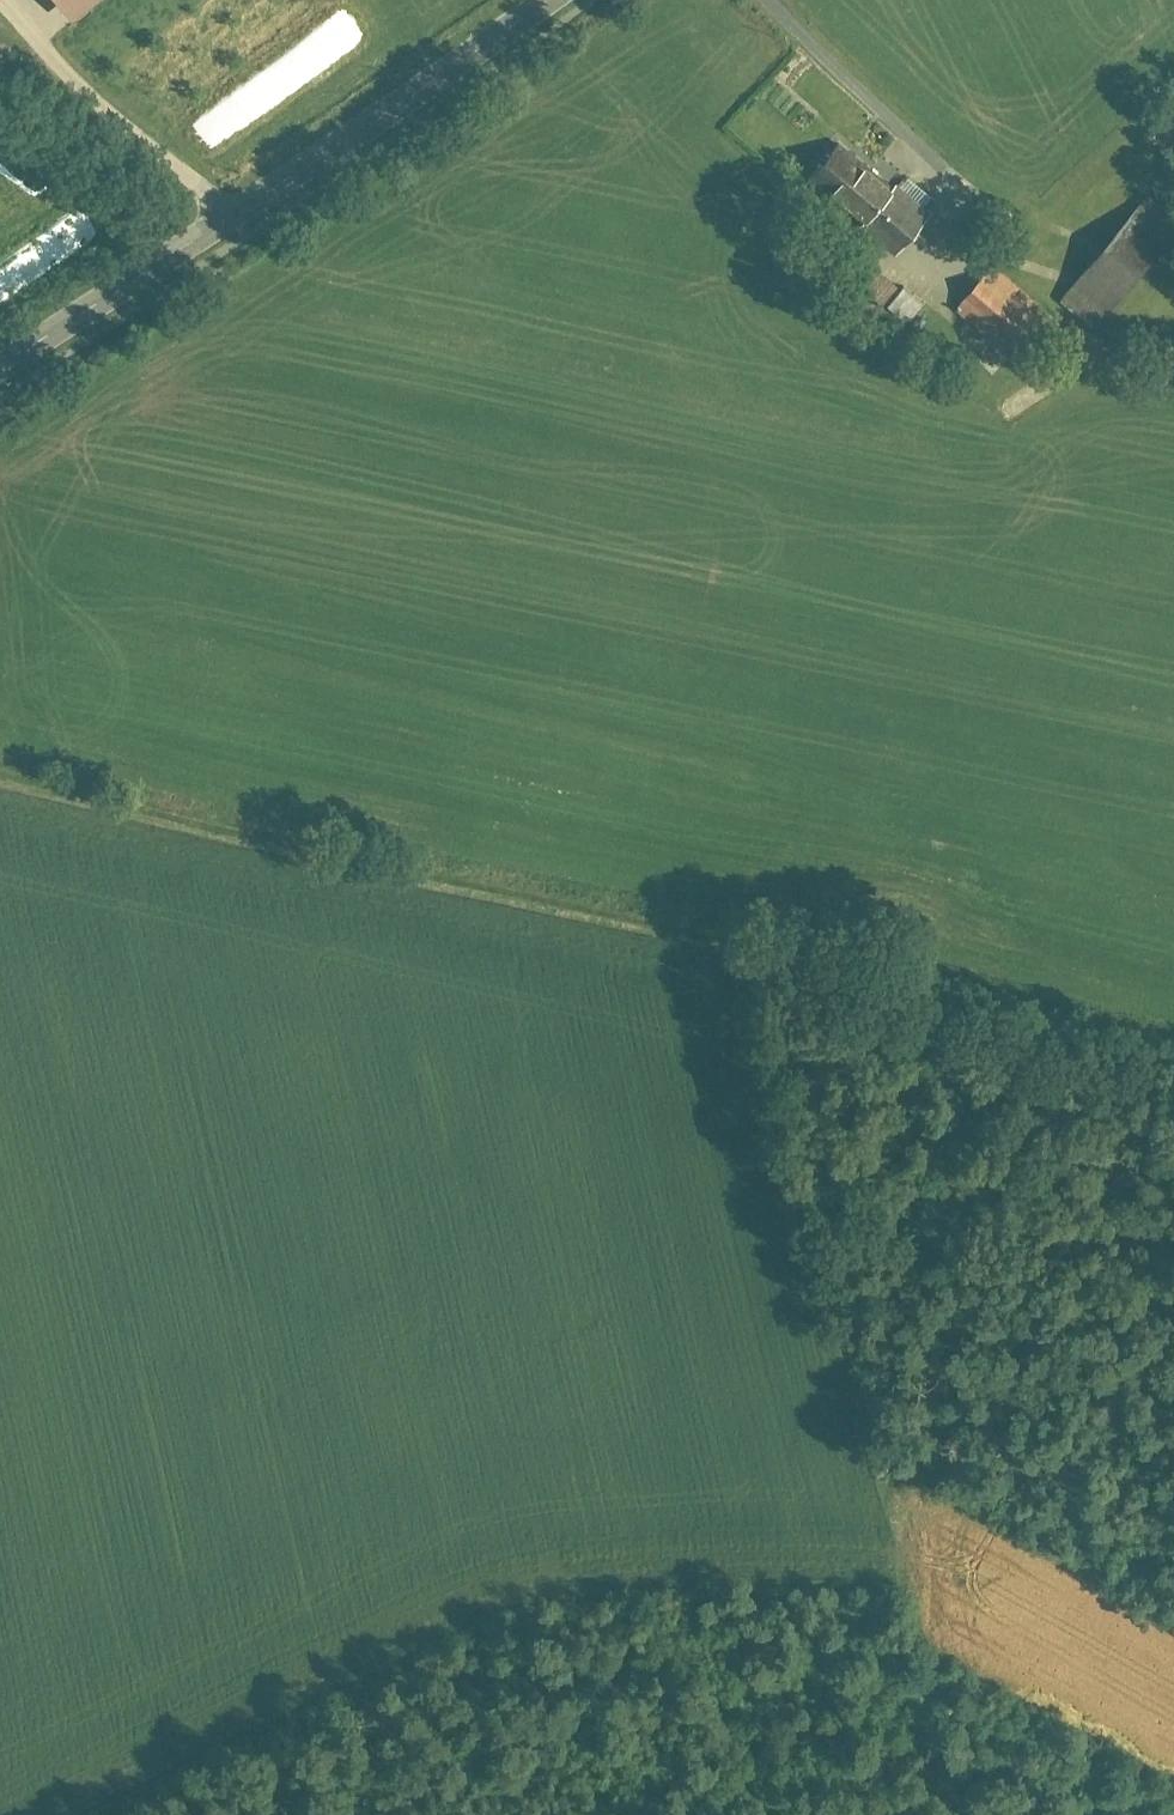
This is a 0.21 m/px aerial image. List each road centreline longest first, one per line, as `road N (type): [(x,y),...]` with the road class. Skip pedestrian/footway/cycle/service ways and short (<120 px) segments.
road 1 (track): [(1173,1025),(0,748)]
road 2 (tertiary): [(0,372),(557,0)]

